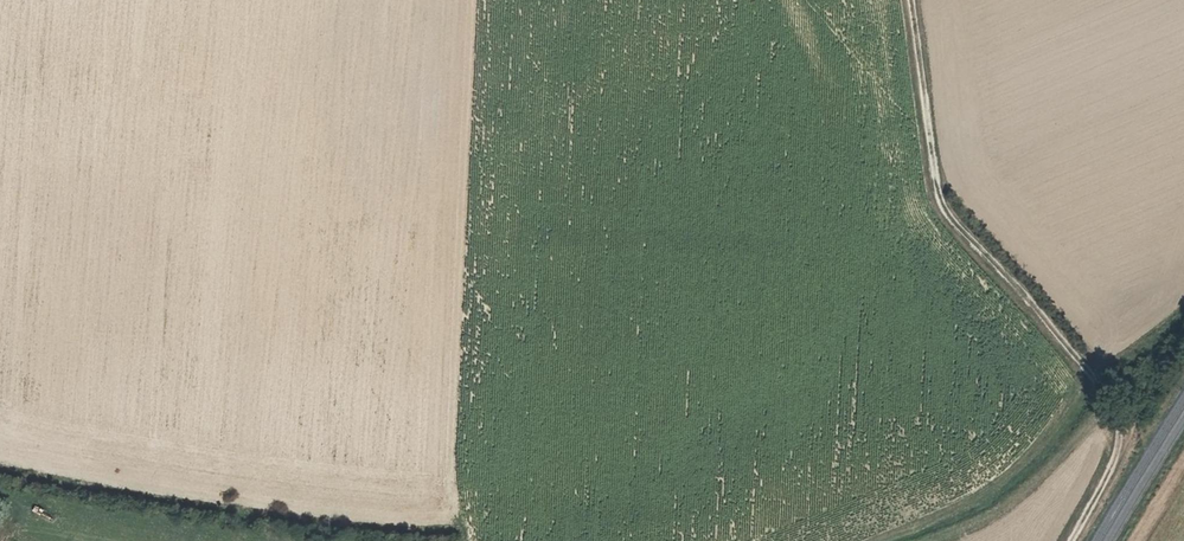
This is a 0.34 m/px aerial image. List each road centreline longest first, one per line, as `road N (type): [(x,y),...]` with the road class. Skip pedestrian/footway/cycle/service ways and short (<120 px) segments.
road 1 (track): [(917,0),(950,209),(1103,380),(1127,434),(1121,458),(1073,540)]

